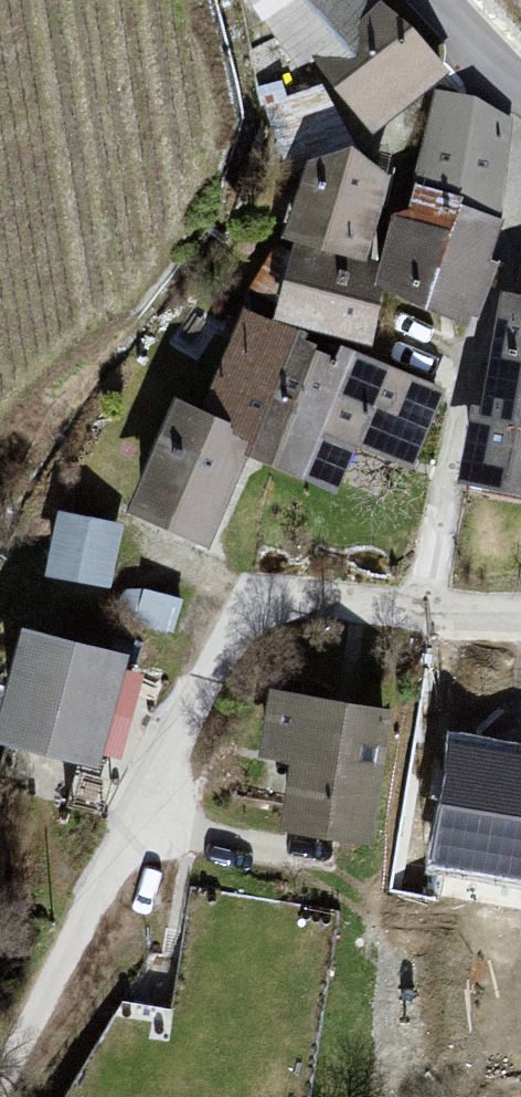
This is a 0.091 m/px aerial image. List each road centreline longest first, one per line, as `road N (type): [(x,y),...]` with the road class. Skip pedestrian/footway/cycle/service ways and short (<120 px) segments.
road 1 (residential): [(163,824),(276,592),(487,619),(520,615)]
road 2 (track): [(34,1096),(163,824)]
road 3 (unclassified): [(430,0),(520,95)]

